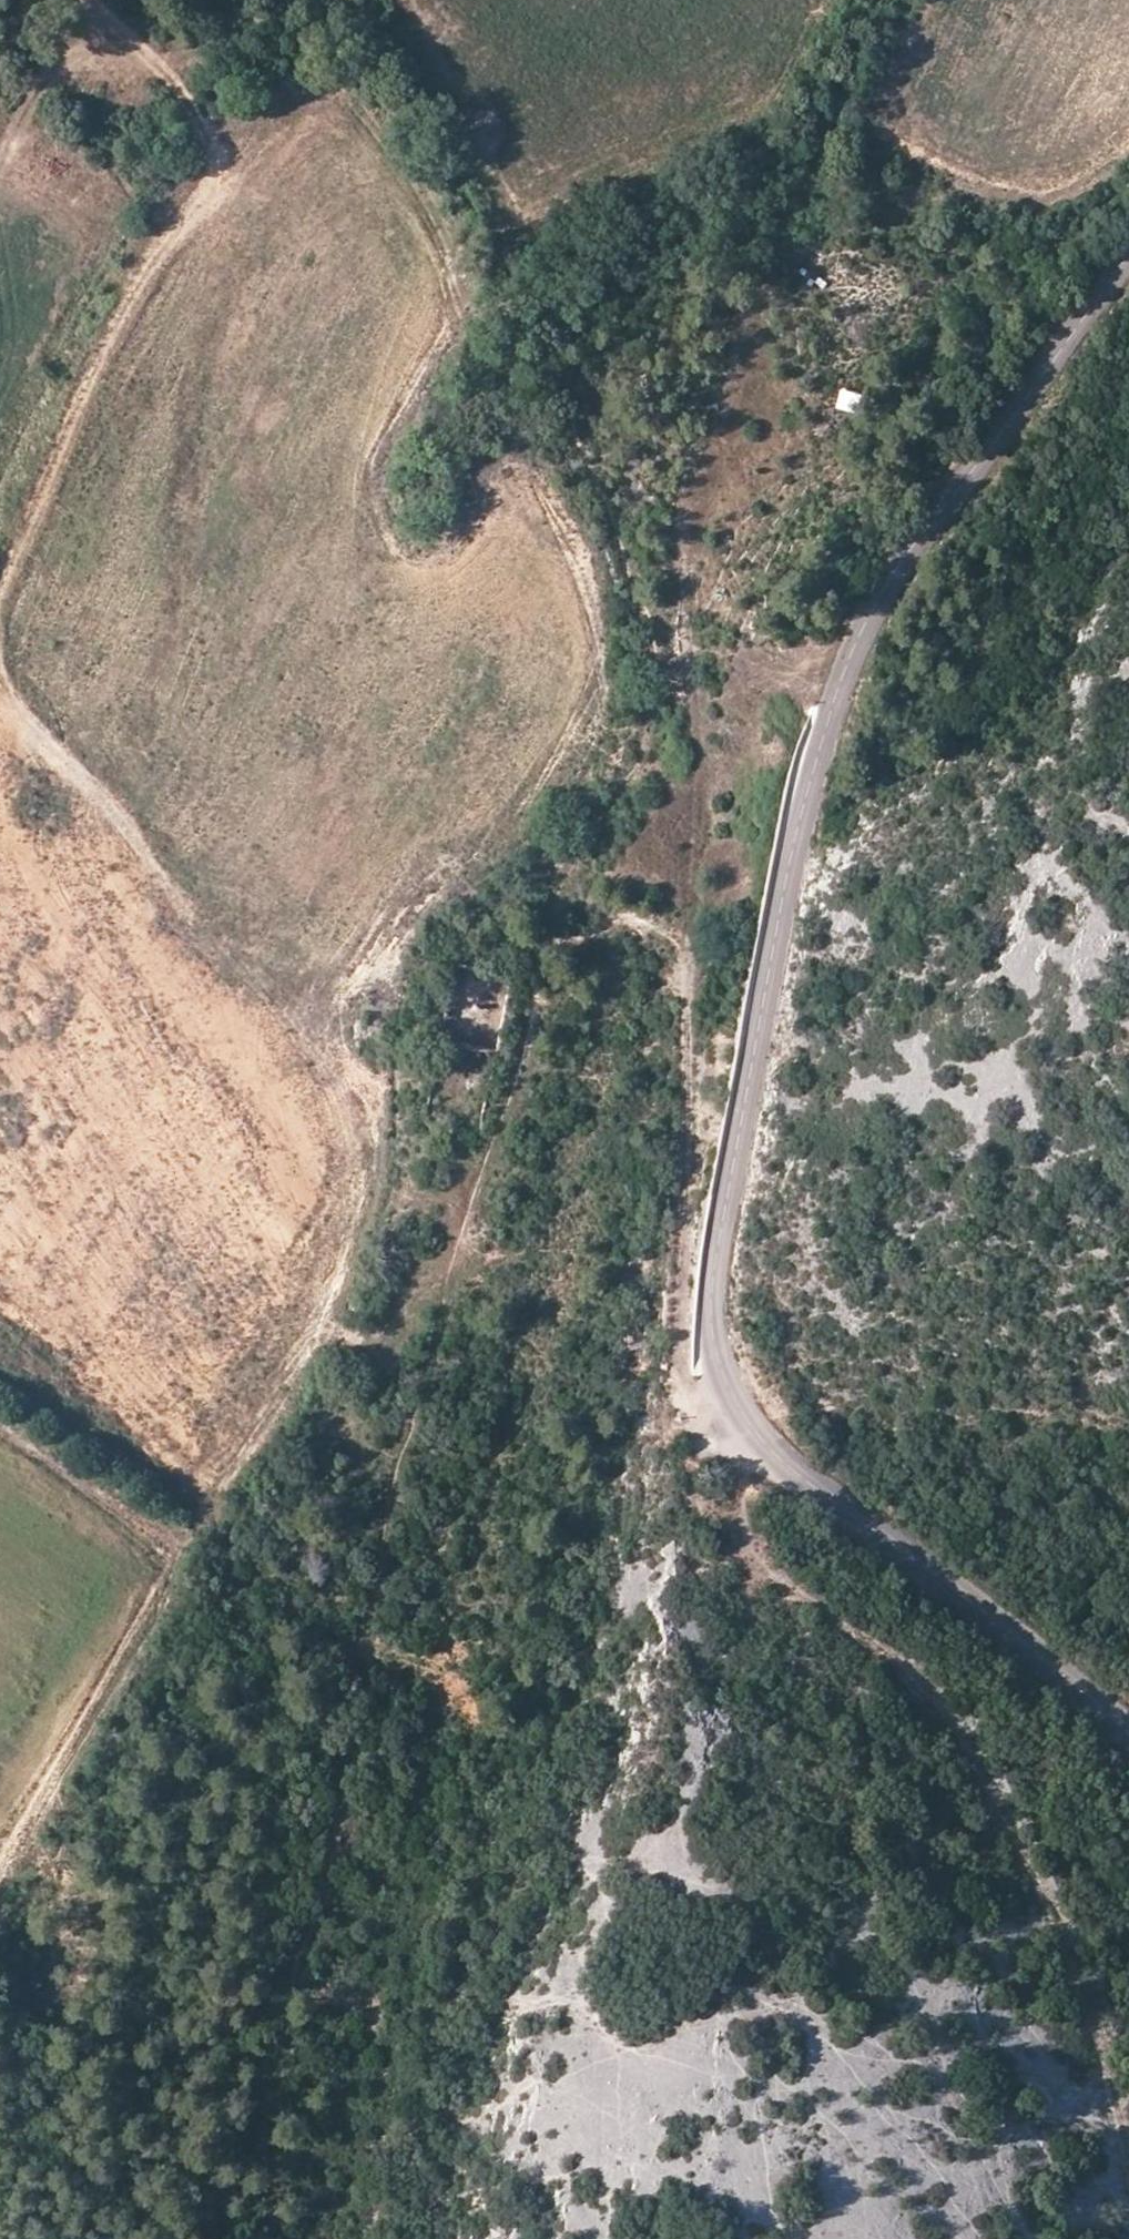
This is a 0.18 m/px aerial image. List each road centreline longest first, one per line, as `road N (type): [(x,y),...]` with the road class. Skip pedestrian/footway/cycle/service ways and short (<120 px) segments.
road 1 (tertiary): [(1128,1733),(799,1472),(746,1417),(715,1347),(714,1282),(793,856),(868,613),(1128,256)]
road 2 (track): [(94,0),(171,77),(205,131)]

